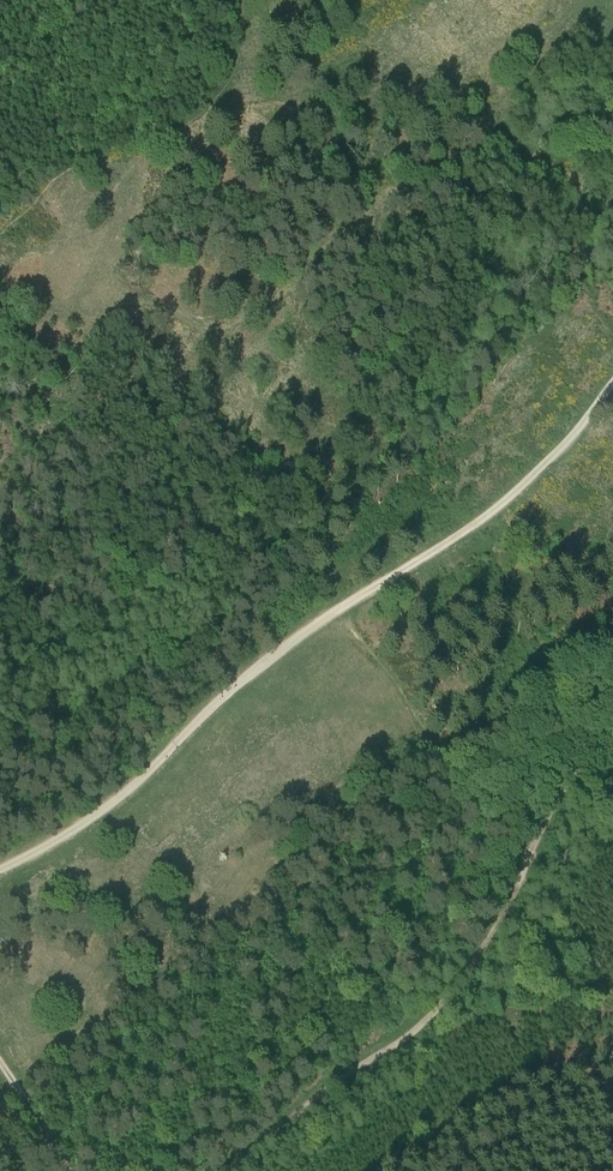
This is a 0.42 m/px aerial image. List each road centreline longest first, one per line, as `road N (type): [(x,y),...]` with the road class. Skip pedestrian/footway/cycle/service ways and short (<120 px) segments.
road 1 (track): [(0,870),(124,797),(253,672),(527,487),(612,405)]
road 2 (track): [(612,722),(563,787),(456,984),(377,1058),(215,1170)]
road 3 (track): [(0,1062),(61,1170)]

